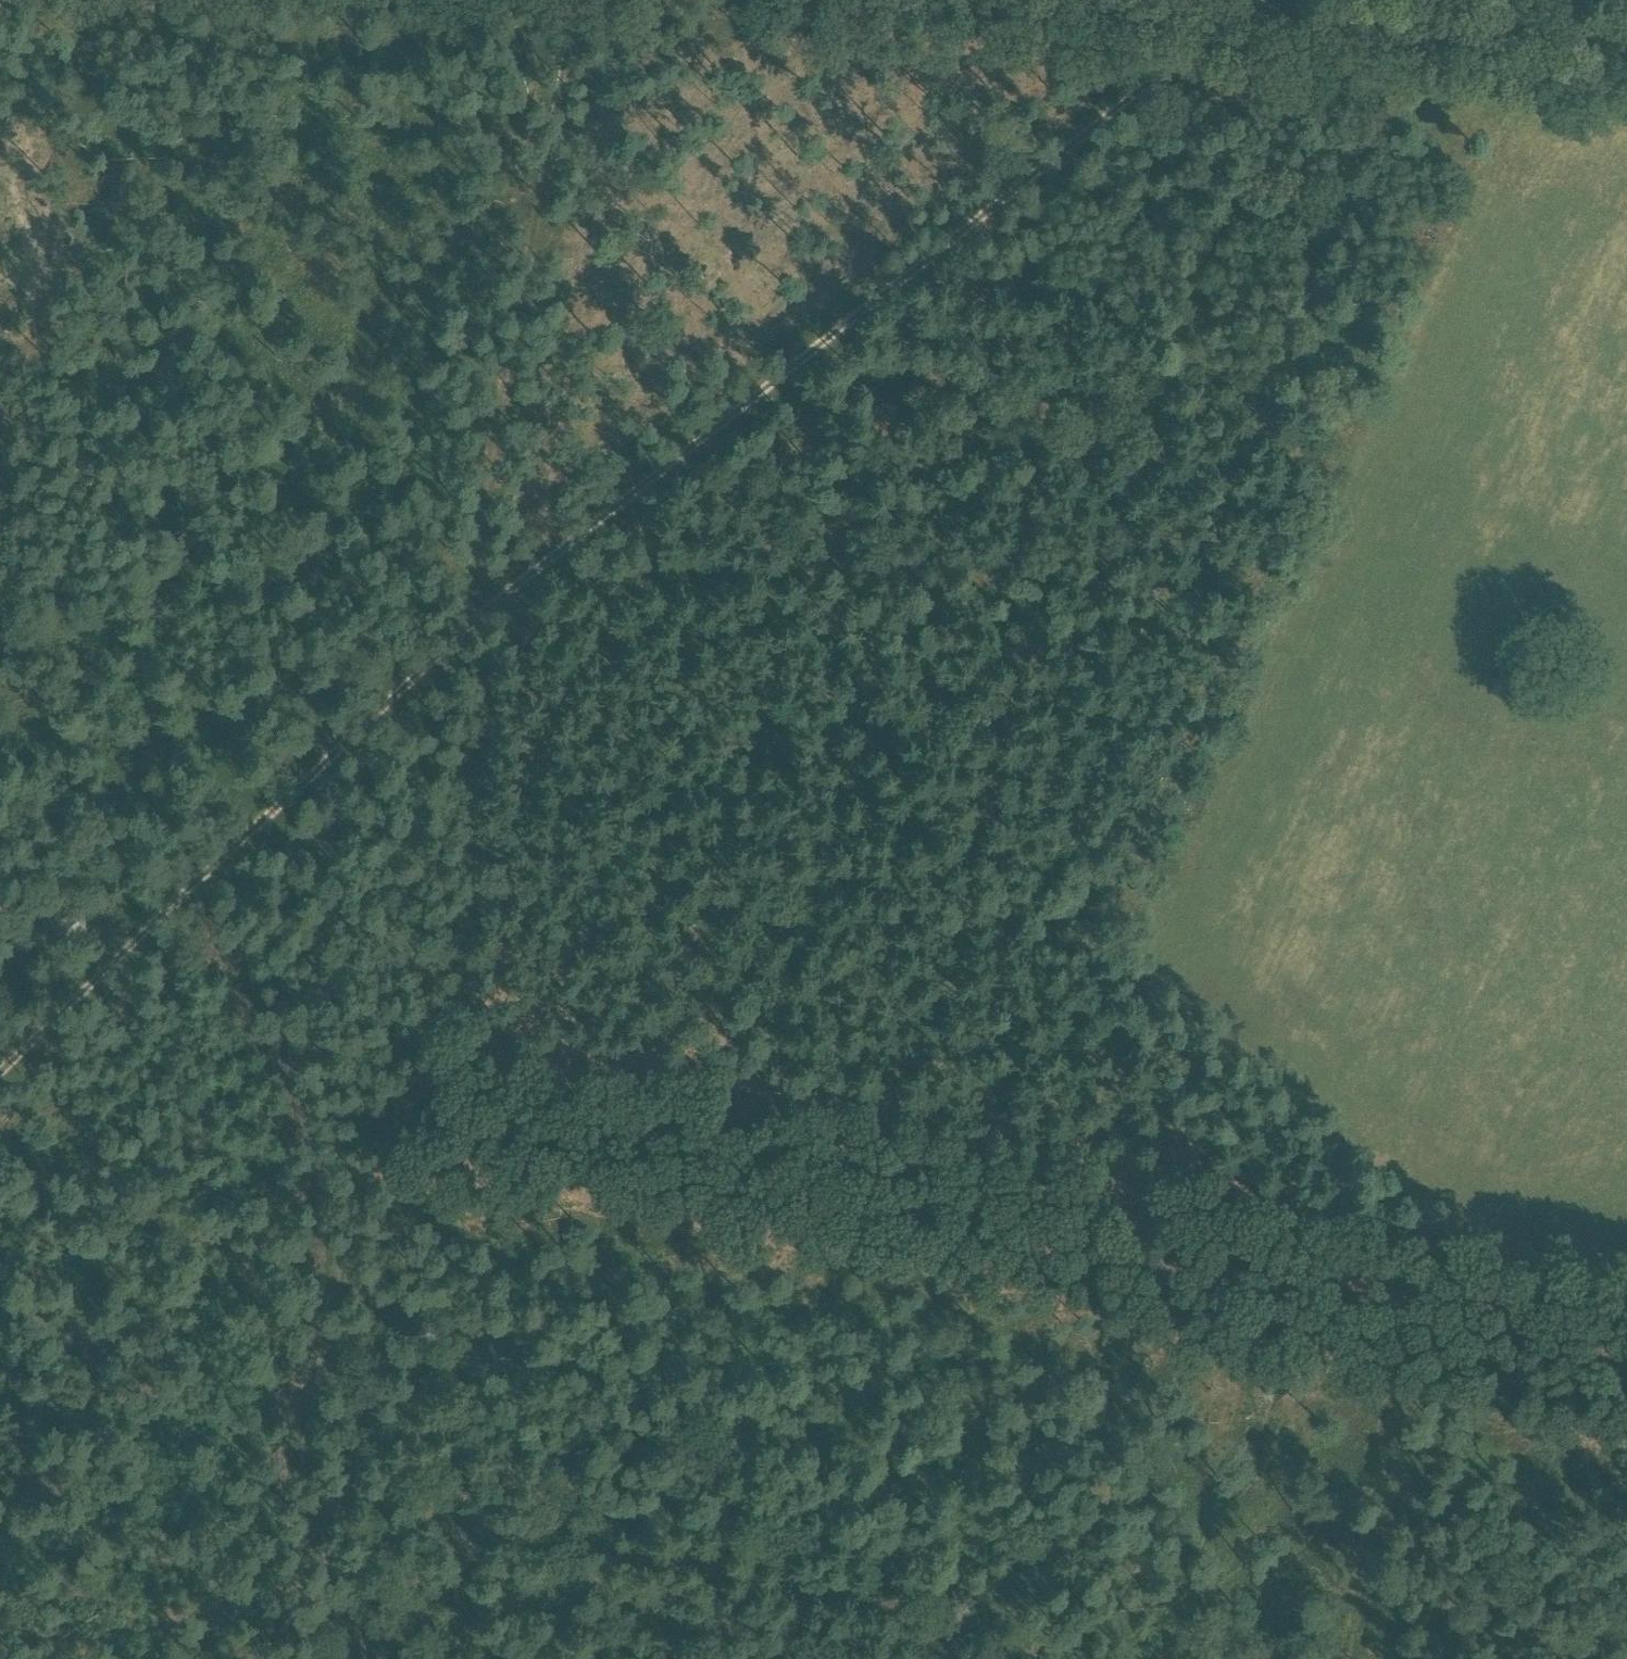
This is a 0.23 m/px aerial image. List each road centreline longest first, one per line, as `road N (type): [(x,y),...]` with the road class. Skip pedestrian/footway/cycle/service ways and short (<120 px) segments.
road 1 (track): [(294,1658),(333,1594),(311,1490),(575,0)]
road 2 (track): [(0,1101),(1018,184),(1245,0)]
road 3 (track): [(1626,48),(1227,14),(889,0)]

